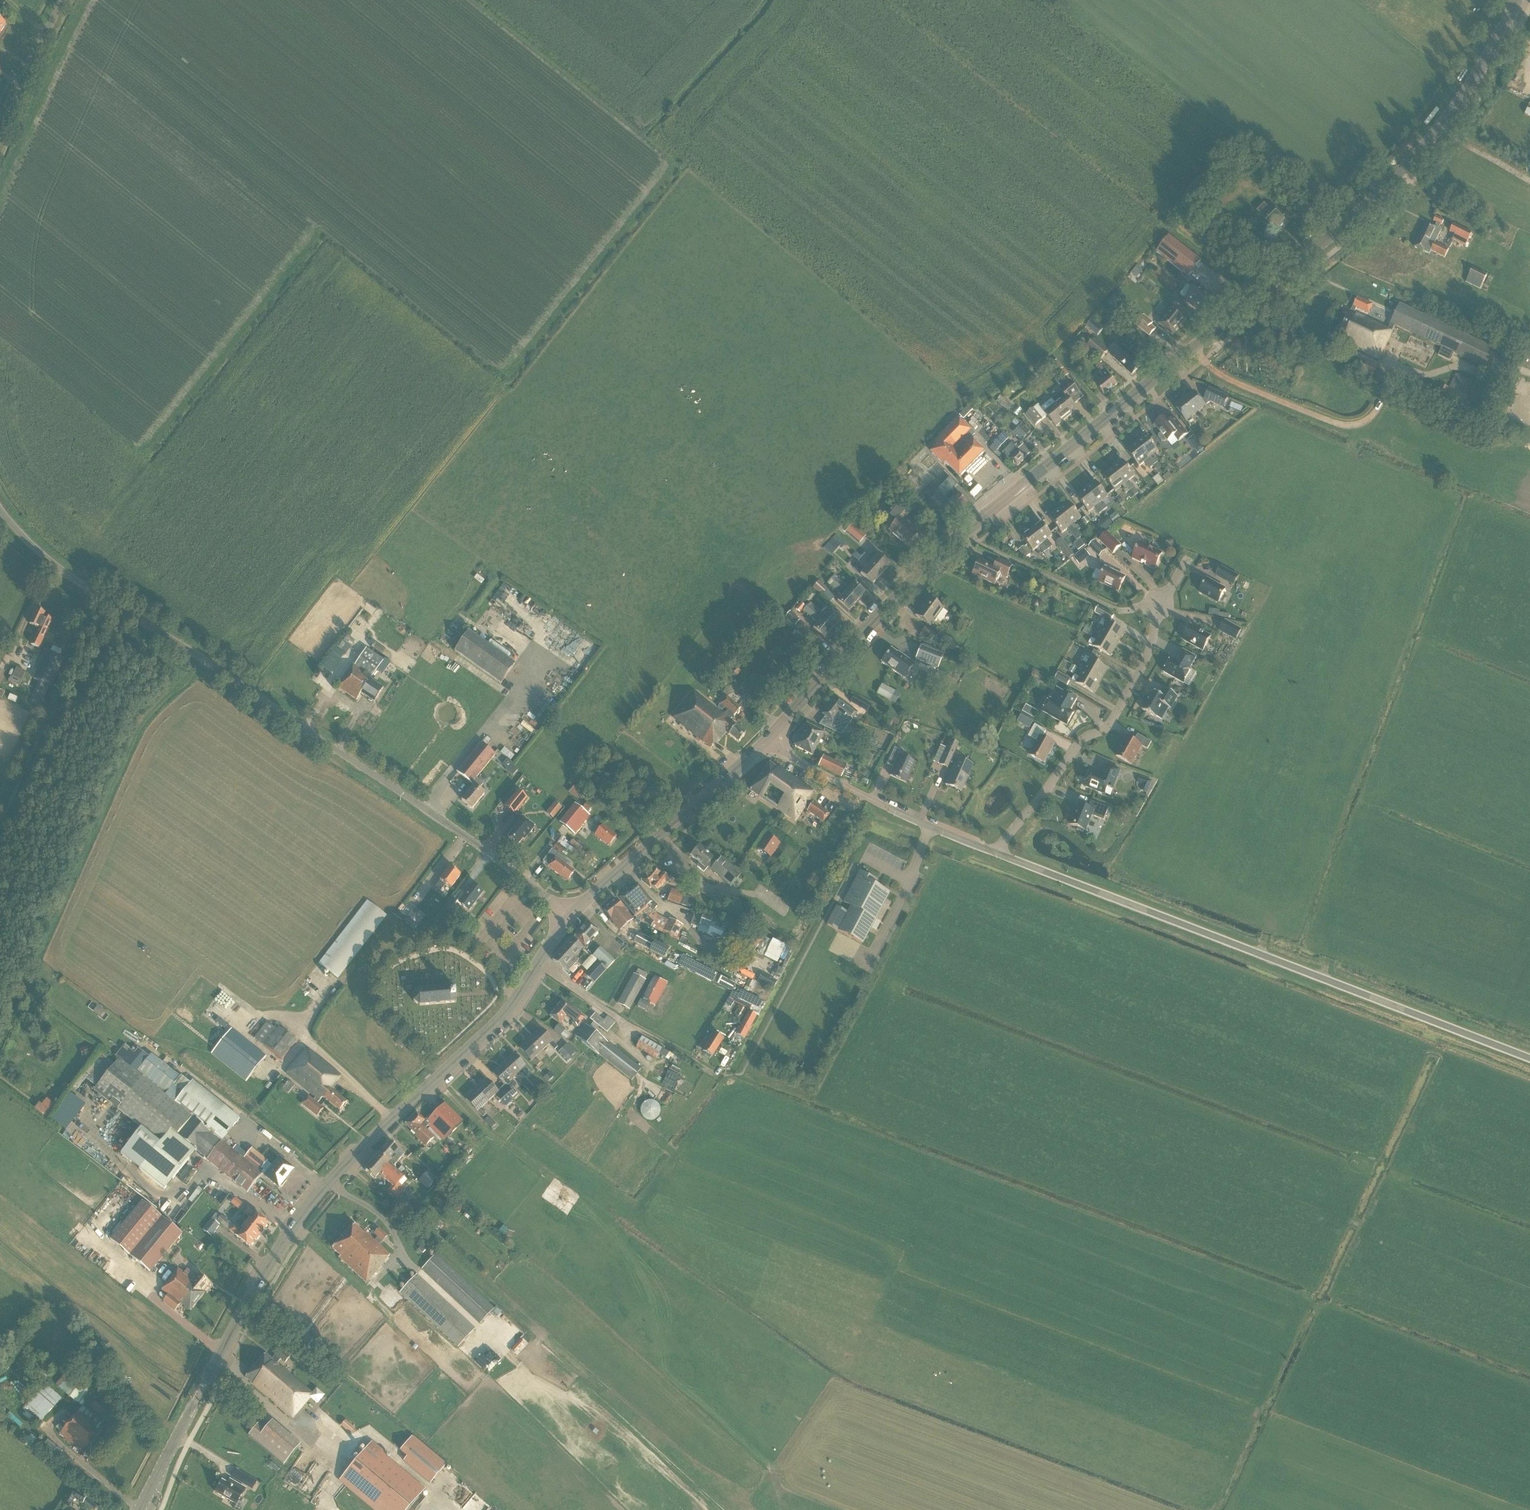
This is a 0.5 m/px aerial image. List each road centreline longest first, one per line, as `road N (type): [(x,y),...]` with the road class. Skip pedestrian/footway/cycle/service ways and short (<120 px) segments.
road 1 (tertiary): [(771,736),(941,554),(1374,199),(1459,103),(1518,0)]
road 2 (tertiary): [(140,1509),(289,1234),(352,1159),(505,1015),(567,918)]
road 3 (unclassified): [(567,918),(472,841),(67,574),(0,510)]
road 4 (unclassified): [(1529,1058),(999,853)]
road 5 (track): [(0,1043),(143,724),(205,659)]
road 6 (residential): [(999,853),(1081,741),(1112,720),(1150,651),(1160,604),(1190,557)]
road 7 (tertiary): [(567,918),(771,736)]
road 8 (unclassified): [(999,853),(838,782),(771,736)]
road 9 (unclassified): [(0,135),(63,0)]

